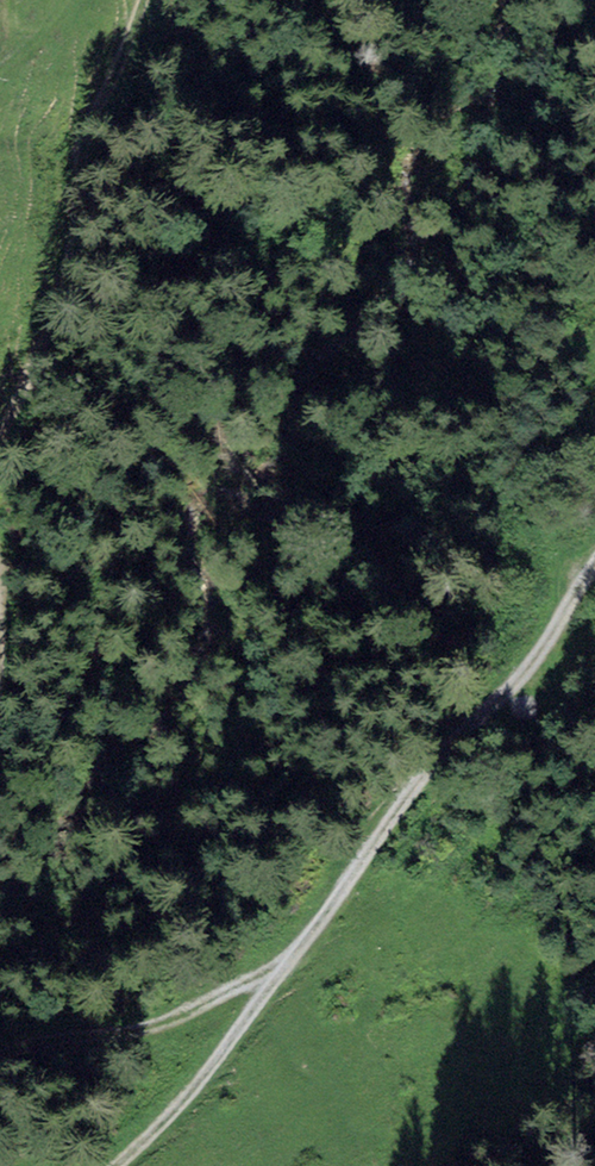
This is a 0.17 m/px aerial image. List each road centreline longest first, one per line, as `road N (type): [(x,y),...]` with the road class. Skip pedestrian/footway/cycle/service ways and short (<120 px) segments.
road 1 (track): [(0,824),(37,799),(75,734),(46,426),(142,0)]
road 2 (track): [(594,570),(506,695),(454,736),(217,1061),(120,1165)]
road 3 (track): [(291,963),(144,1031),(0,1060)]

